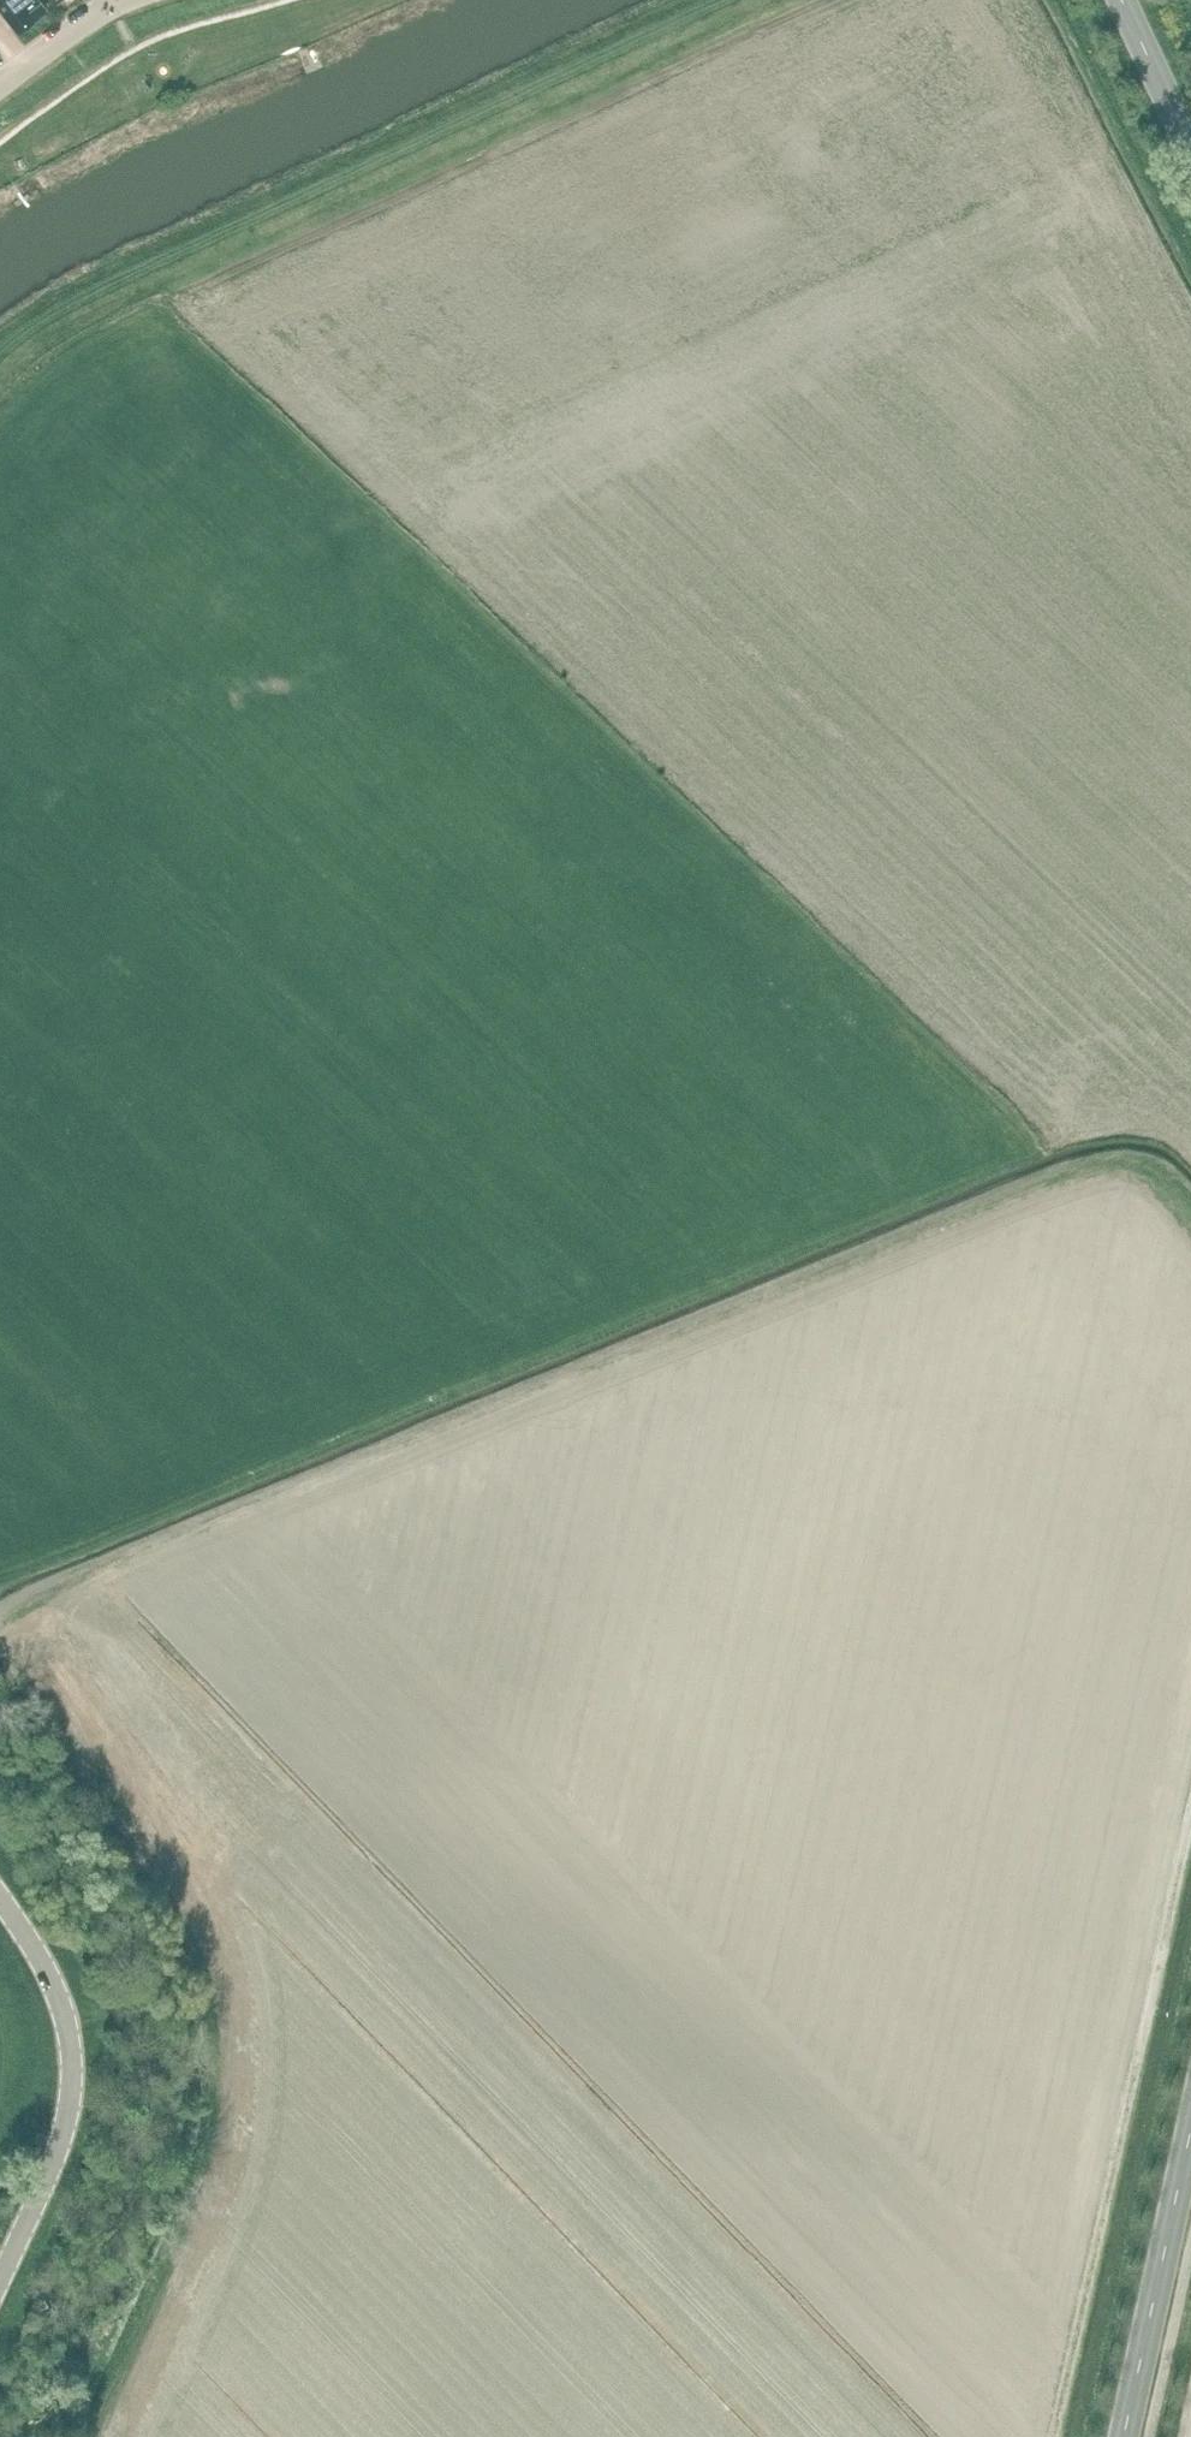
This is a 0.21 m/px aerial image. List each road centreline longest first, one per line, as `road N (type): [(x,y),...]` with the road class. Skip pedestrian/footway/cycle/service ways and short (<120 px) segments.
road 1 (unclassified): [(0,2279),(57,2153),(72,2076),(63,2016),(39,1956),(0,1899)]
road 2 (secondary): [(1124,2436),(1190,2131)]
road 3 (secondary): [(1190,152),(1121,0)]
road 4 (unclassified): [(0,83),(123,0)]

